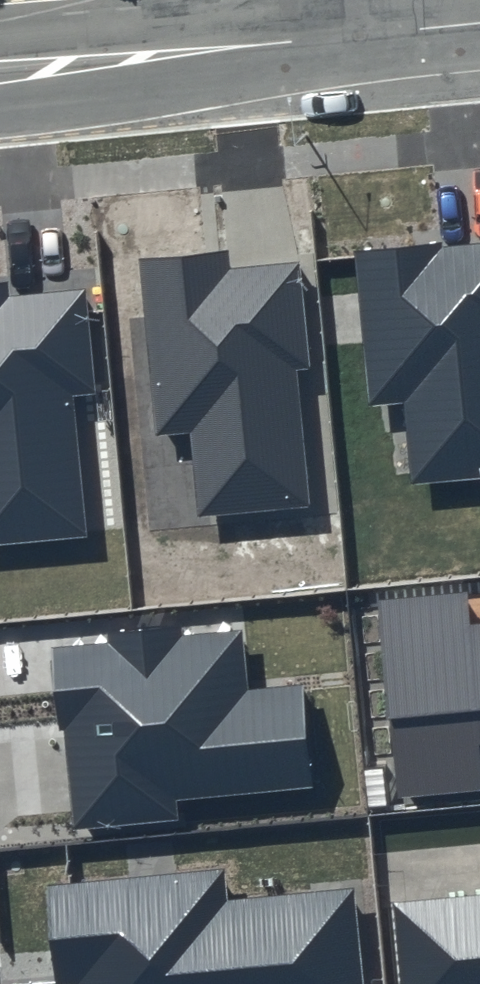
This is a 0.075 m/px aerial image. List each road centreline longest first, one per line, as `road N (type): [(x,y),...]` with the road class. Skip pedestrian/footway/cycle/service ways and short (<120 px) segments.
road 1 (tertiary): [(0,72),(355,34)]
road 2 (tertiary): [(355,34),(479,22)]

